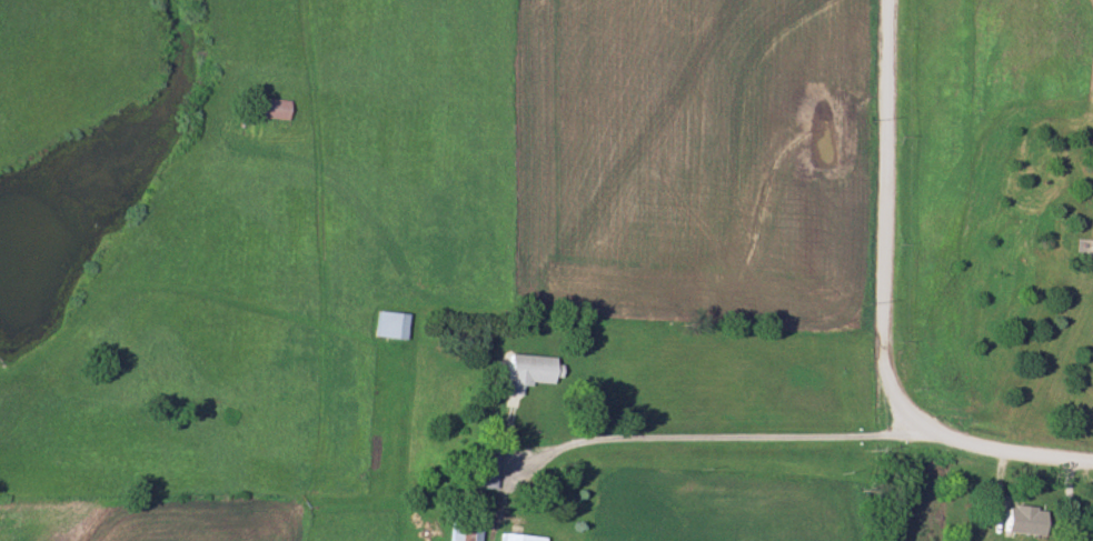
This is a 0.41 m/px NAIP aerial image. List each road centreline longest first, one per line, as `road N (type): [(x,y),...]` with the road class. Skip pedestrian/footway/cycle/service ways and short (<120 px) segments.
road 1 (residential): [(900,435),(885,301),(889,0)]
road 2 (residential): [(1092,468),(900,435)]

